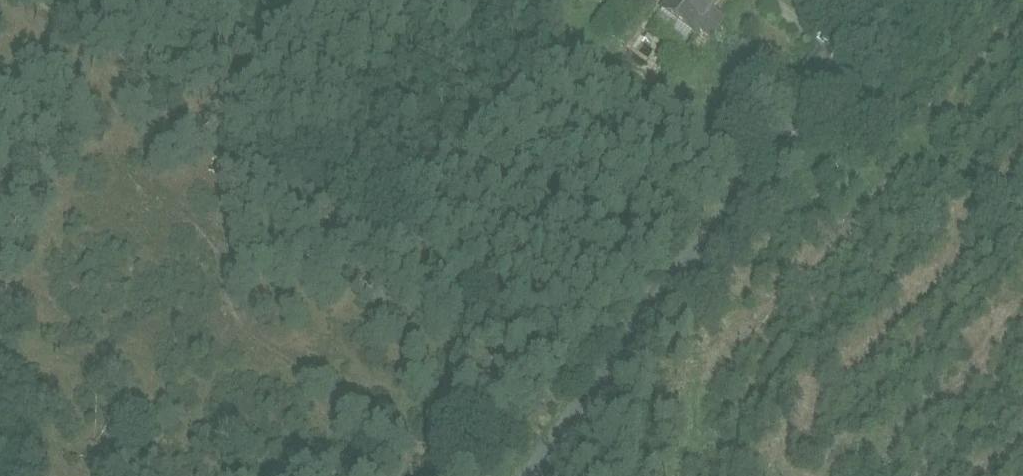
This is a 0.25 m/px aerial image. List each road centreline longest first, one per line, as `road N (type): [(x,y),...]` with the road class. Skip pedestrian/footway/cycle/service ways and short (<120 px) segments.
road 1 (residential): [(533,475),(888,0)]

